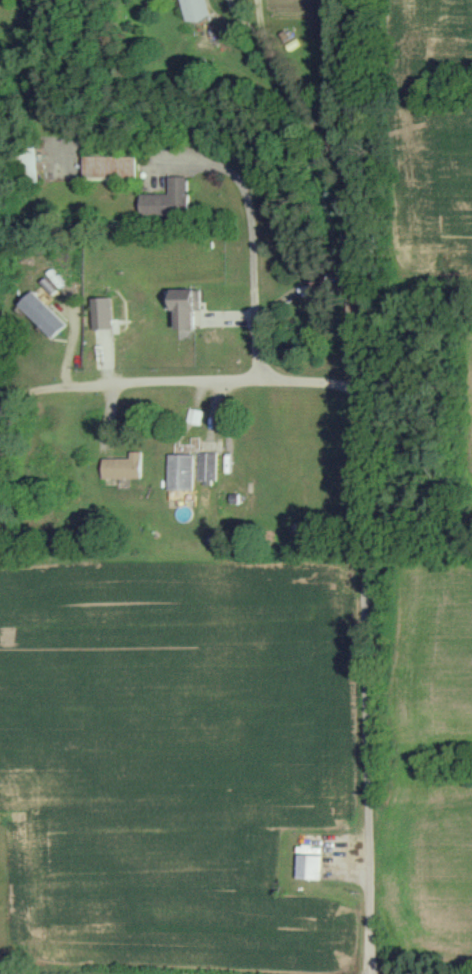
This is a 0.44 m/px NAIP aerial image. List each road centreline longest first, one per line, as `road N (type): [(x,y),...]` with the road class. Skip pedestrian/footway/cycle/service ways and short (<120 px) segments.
road 1 (residential): [(371,973),(365,388)]
road 2 (residential): [(251,0),(270,49),(356,195),(364,225),(365,388)]
road 3 (residential): [(0,423),(17,404),(69,389),(252,377),(365,388)]
road 4 (residential): [(252,377),(235,193),(217,170),(159,162)]

